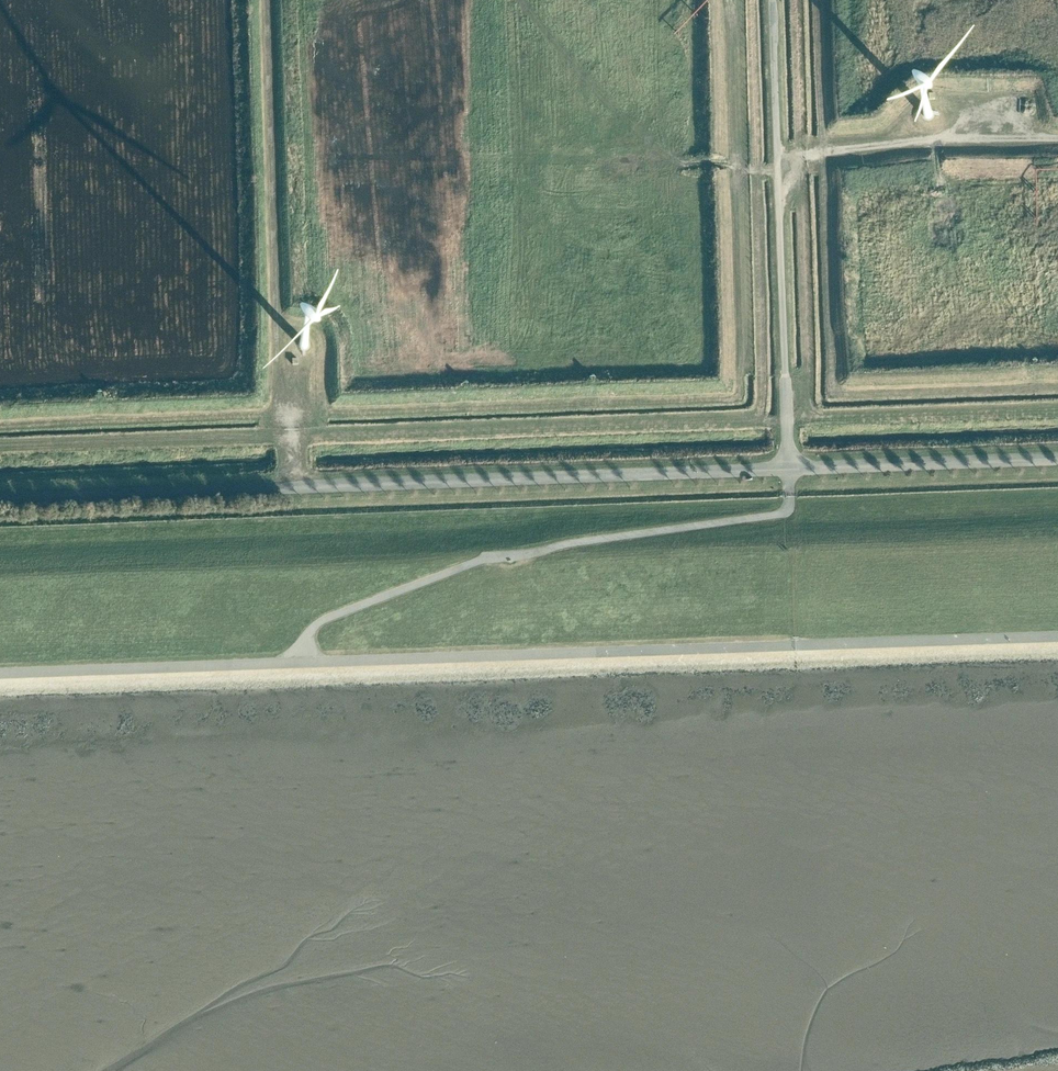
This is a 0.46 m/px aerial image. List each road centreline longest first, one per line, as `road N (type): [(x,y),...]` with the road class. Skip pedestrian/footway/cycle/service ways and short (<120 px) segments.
road 1 (unclassified): [(790,471),(0,498)]
road 2 (track): [(790,471),(789,515),(514,561),(404,590),(314,625),(316,663)]
road 3 (track): [(265,0),(287,488)]
road 4 (unclassified): [(790,471),(775,0)]
road 5 (track): [(316,663),(0,674)]
road 6 (track): [(780,150),(1057,139)]
road 7 (unclassified): [(1057,461),(790,471)]

